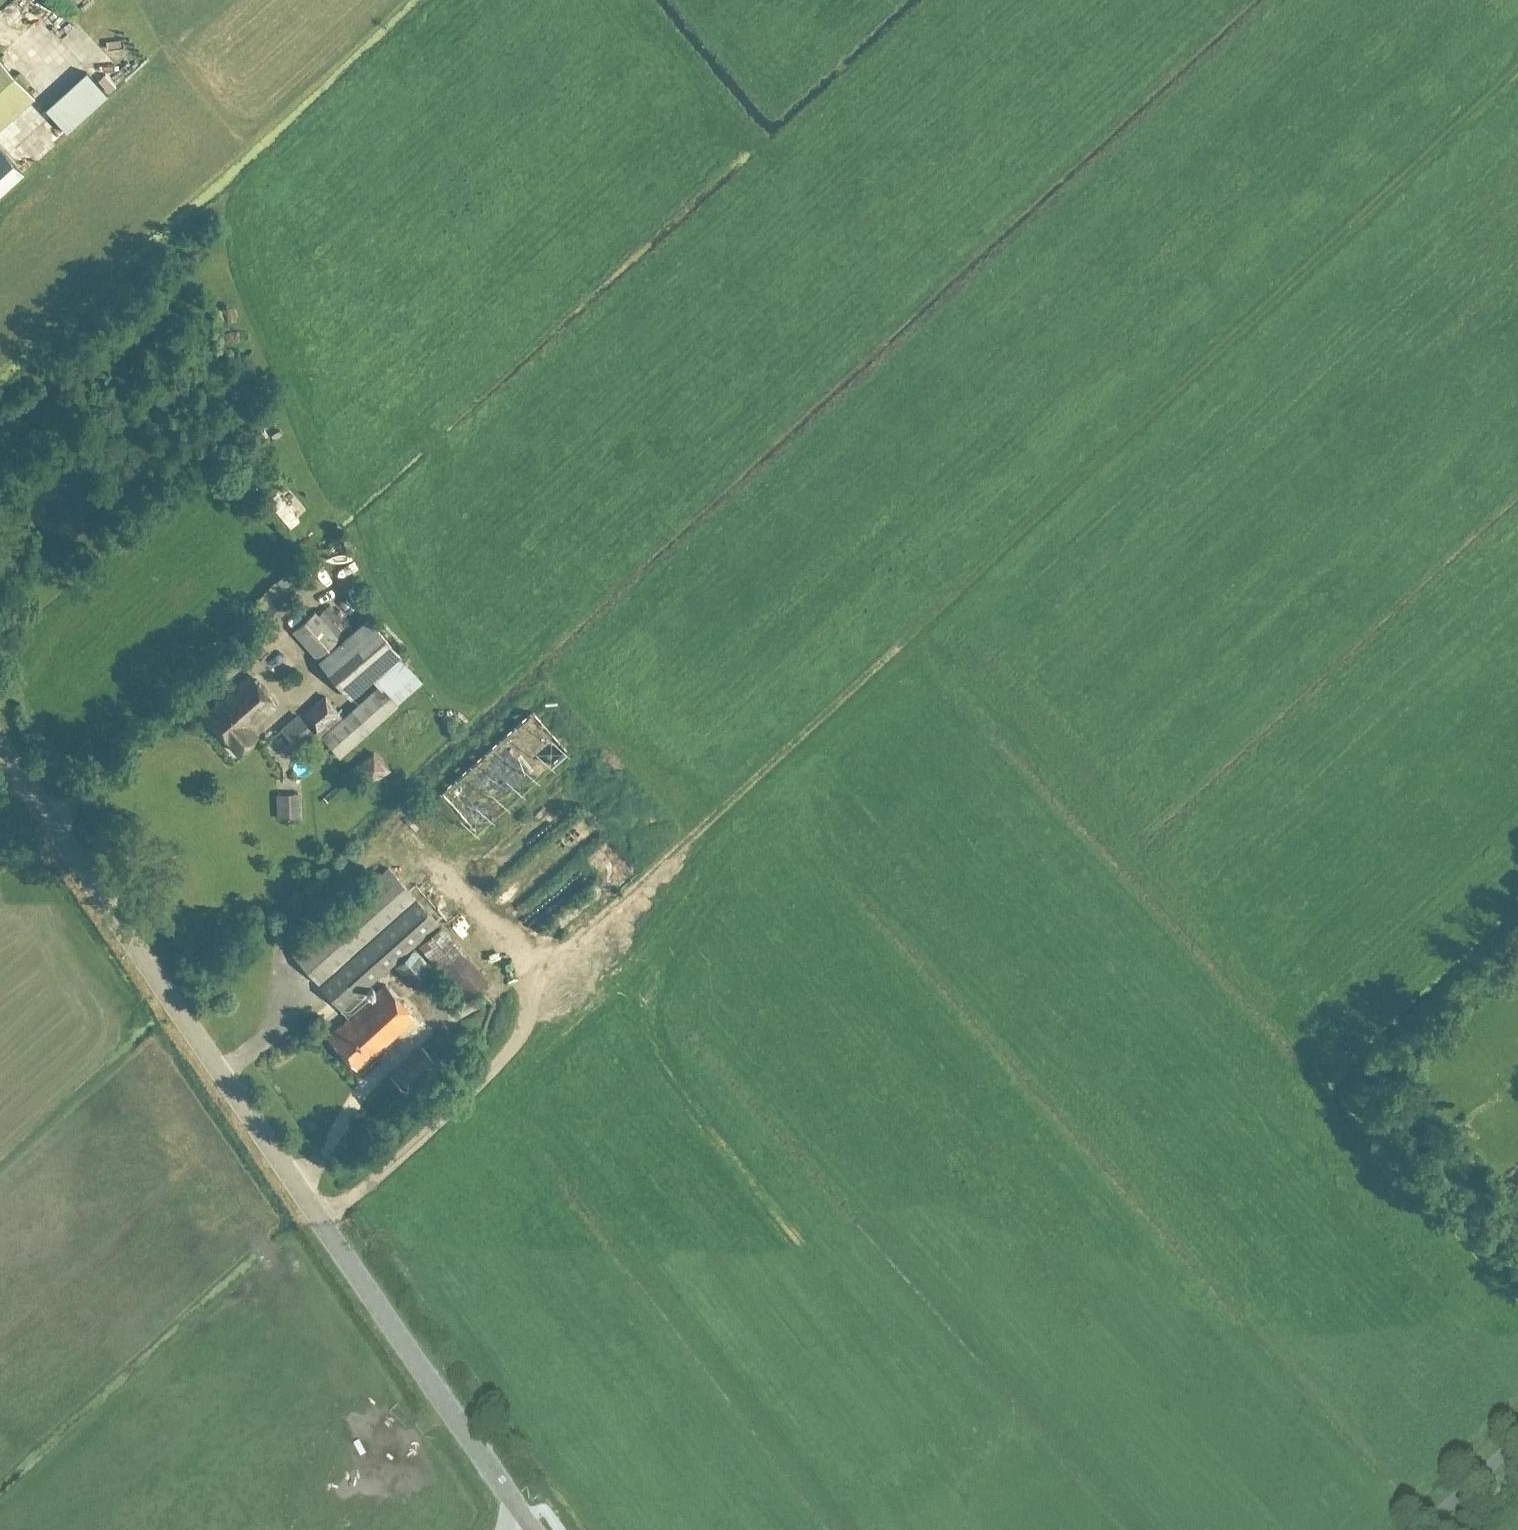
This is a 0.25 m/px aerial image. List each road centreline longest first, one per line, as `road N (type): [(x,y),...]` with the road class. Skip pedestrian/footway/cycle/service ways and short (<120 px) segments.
road 1 (unclassified): [(526,1519),(0,746)]
road 2 (unclassified): [(1421,1529),(1517,1438)]

